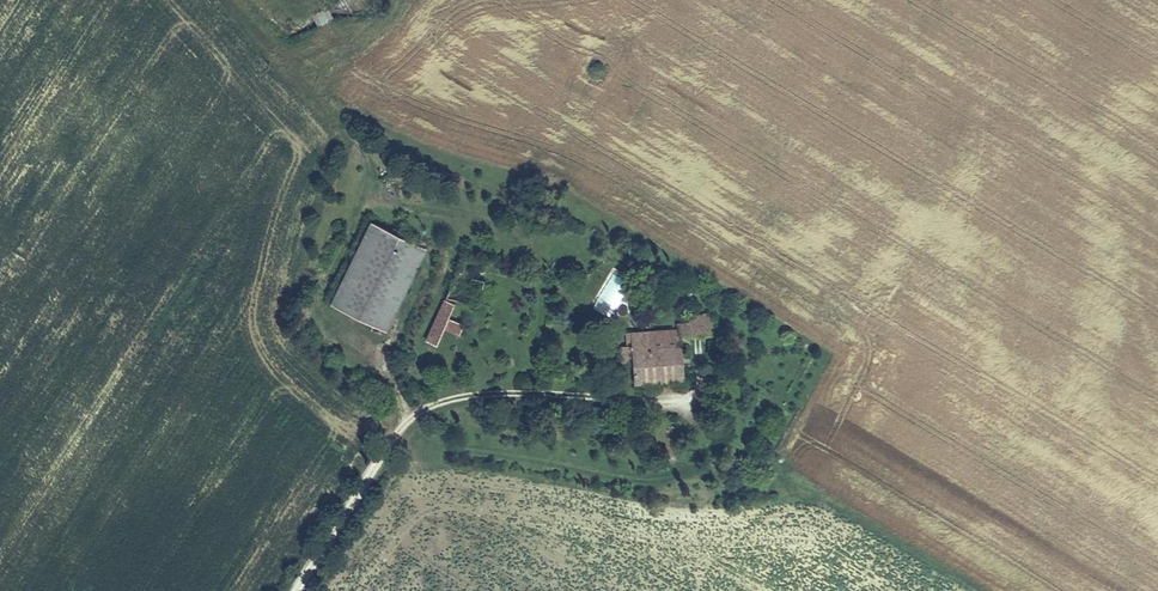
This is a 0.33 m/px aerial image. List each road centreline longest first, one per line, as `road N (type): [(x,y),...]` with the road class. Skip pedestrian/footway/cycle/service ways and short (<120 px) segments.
road 1 (track): [(232,0),(371,156),(322,291),(338,334),(375,351),(410,403)]
road 2 (track): [(289,590),(410,403),(495,384),(616,399)]

